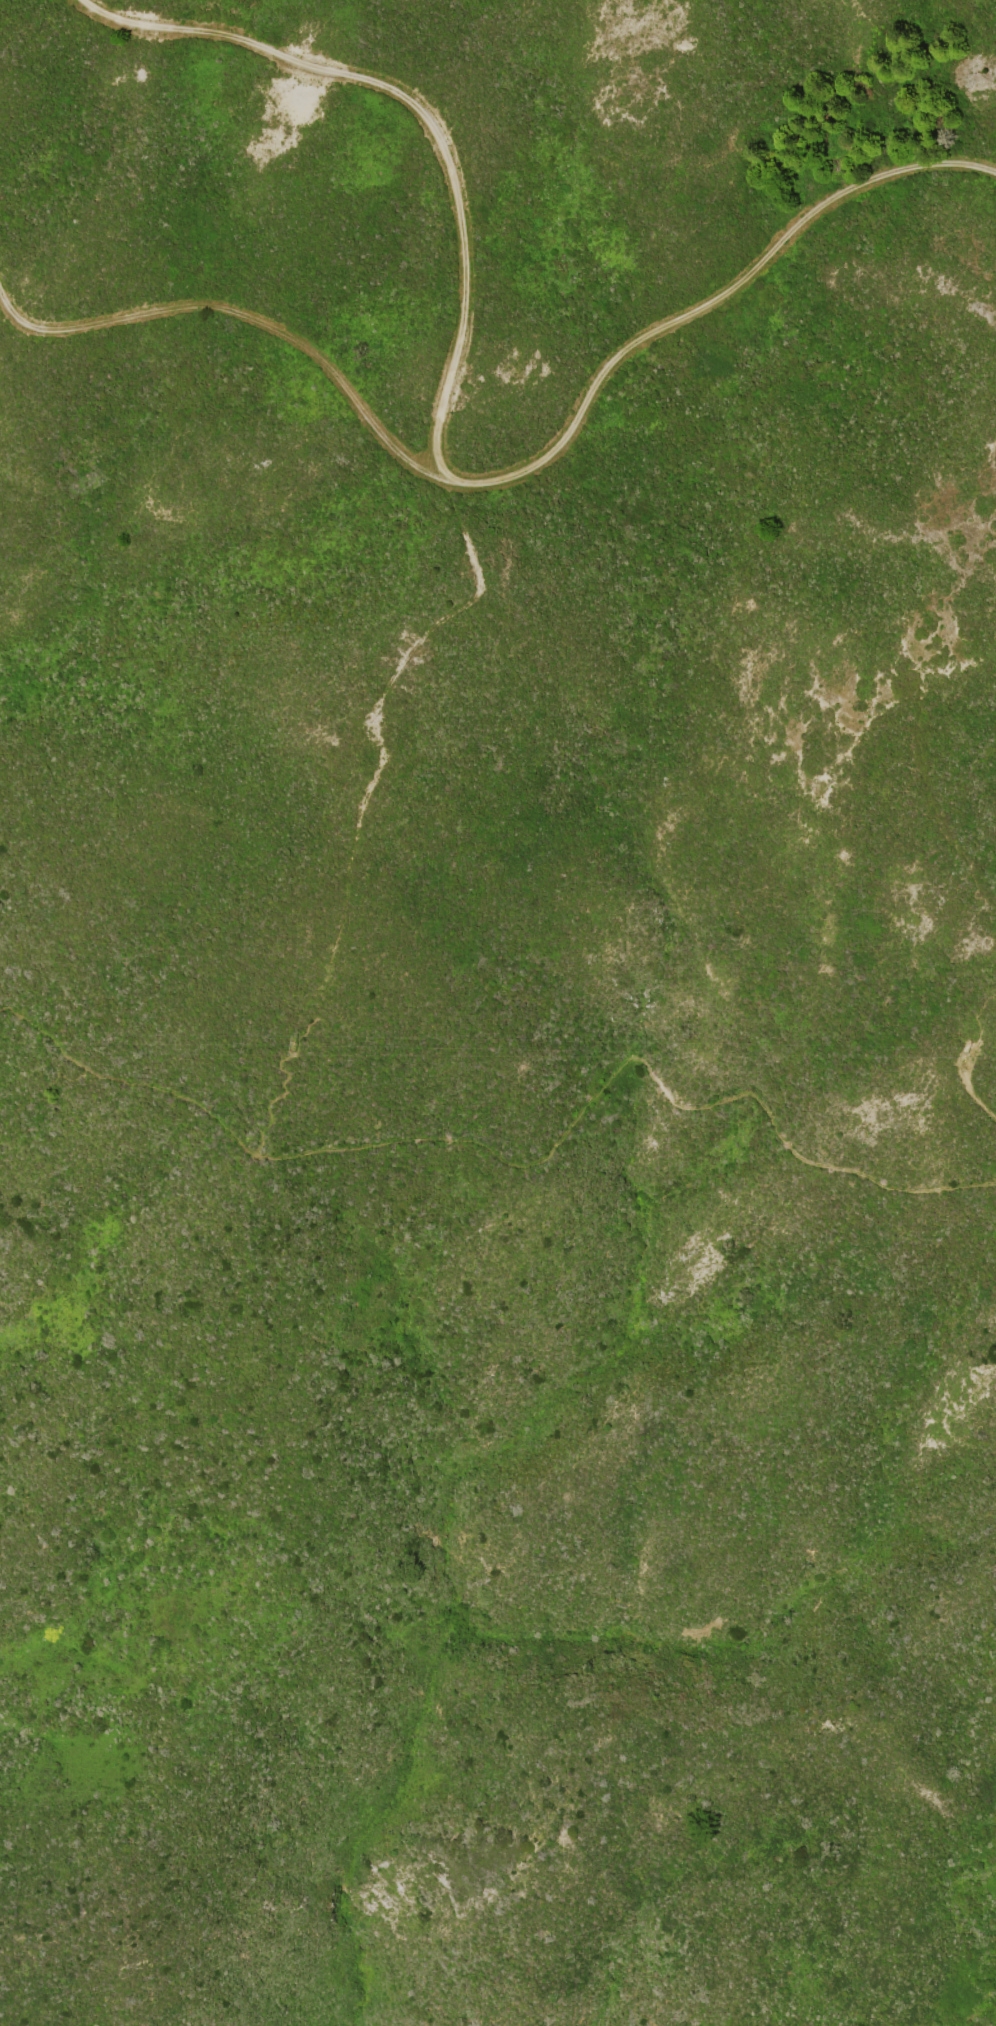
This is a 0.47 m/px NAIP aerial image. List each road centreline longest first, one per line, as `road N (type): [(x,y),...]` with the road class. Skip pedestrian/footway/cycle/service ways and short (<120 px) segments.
road 1 (track): [(995,172),(918,163),(850,186),(715,300),(628,347),(543,463),(484,485),(444,480),(408,462),(311,353),(223,311),(47,330),(21,321),(0,293)]

